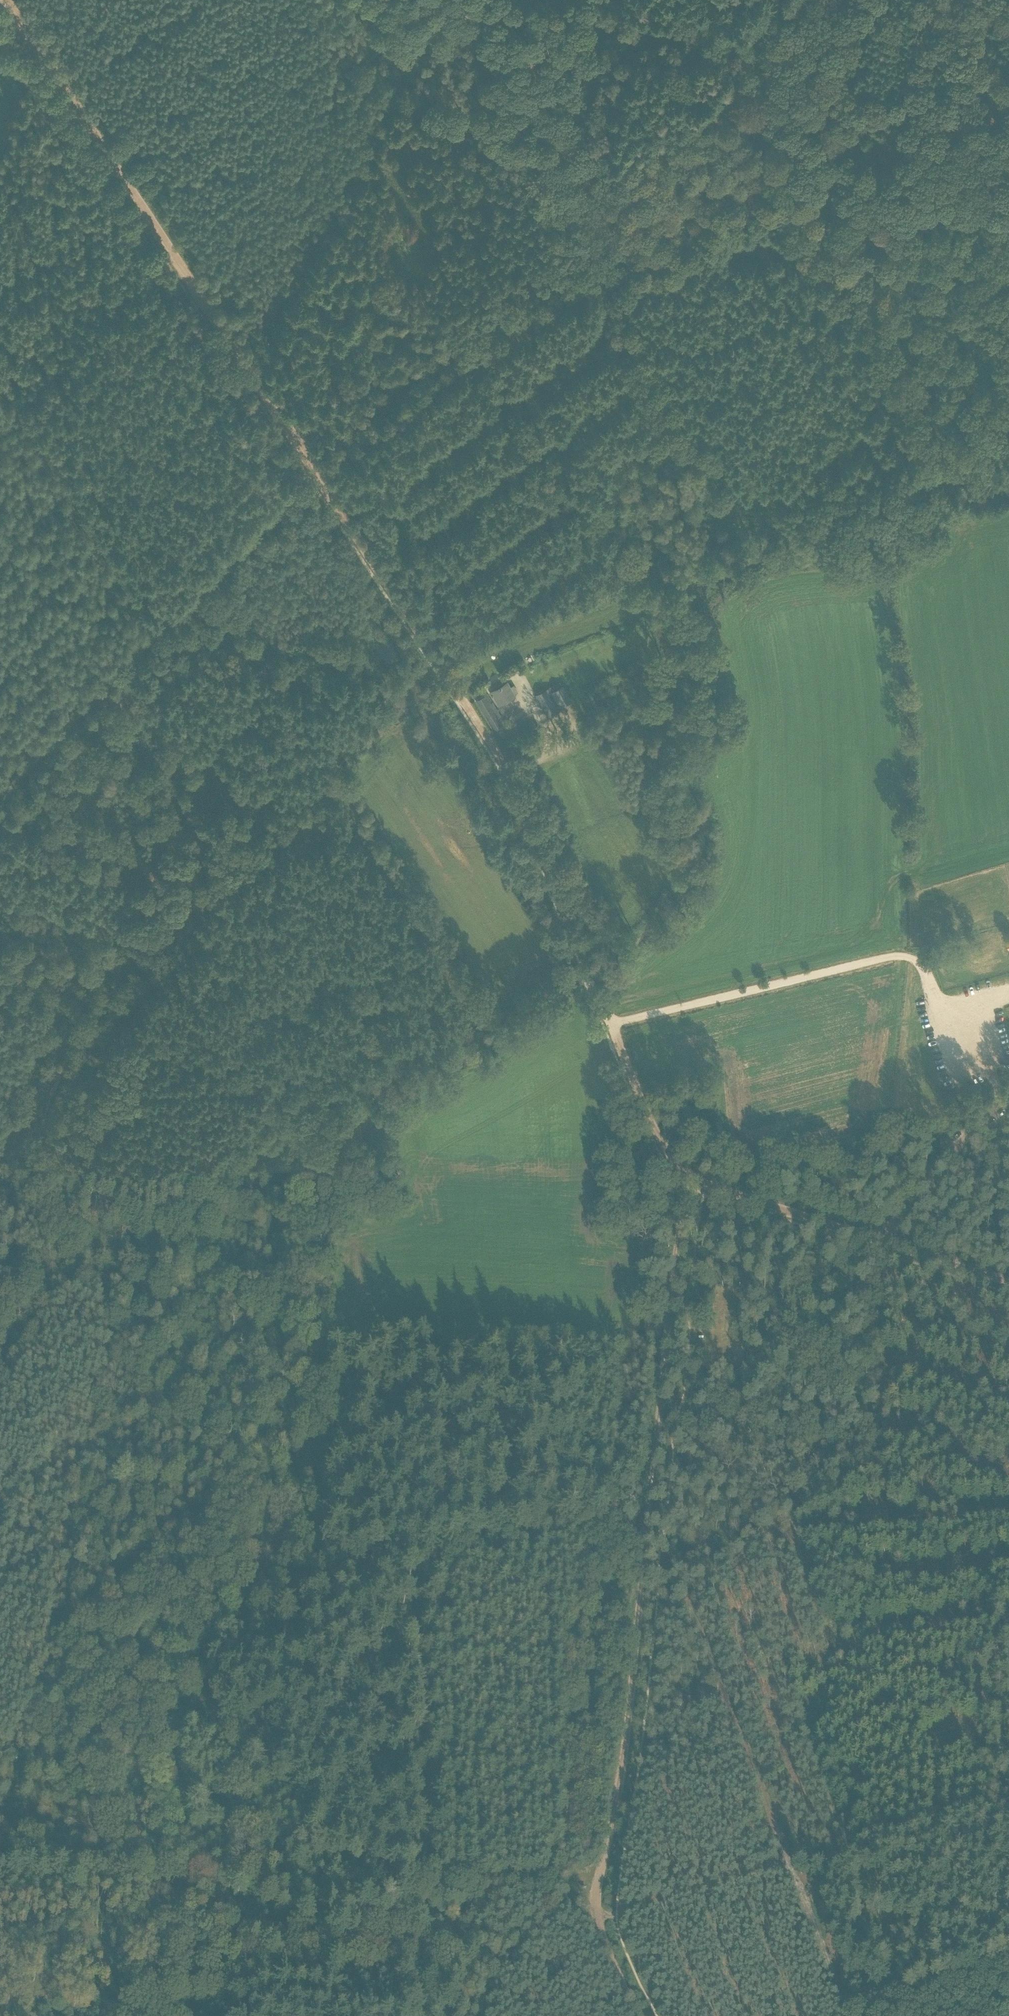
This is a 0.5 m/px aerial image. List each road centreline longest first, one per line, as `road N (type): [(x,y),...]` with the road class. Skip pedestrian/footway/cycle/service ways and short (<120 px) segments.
road 1 (unclassified): [(610,1025),(516,788),(4,0)]
road 2 (track): [(597,1888),(623,1759),(672,1288),(693,1180)]
road 3 (track): [(683,1170),(646,1115),(610,1025),(910,956),(968,1021),(999,1092)]
road 4 (track): [(597,1918),(991,1806),(974,1767),(1008,1626)]
road 5 (track): [(874,1240),(889,1460),(655,1621)]
road 6 (track): [(690,1597),(849,2015)]
road 7 (track): [(243,368),(401,77)]
road 8 (track): [(353,0),(401,77),(511,144),(556,202),(589,193)]
road 9 (track): [(161,633),(0,385)]
road 10 (track): [(874,1240),(999,1092)]
road 11 (track): [(693,1180),(874,1240)]
road 12 (track): [(874,1240),(1008,1281)]
road 13 (track): [(641,2015),(600,1933),(597,1888)]

